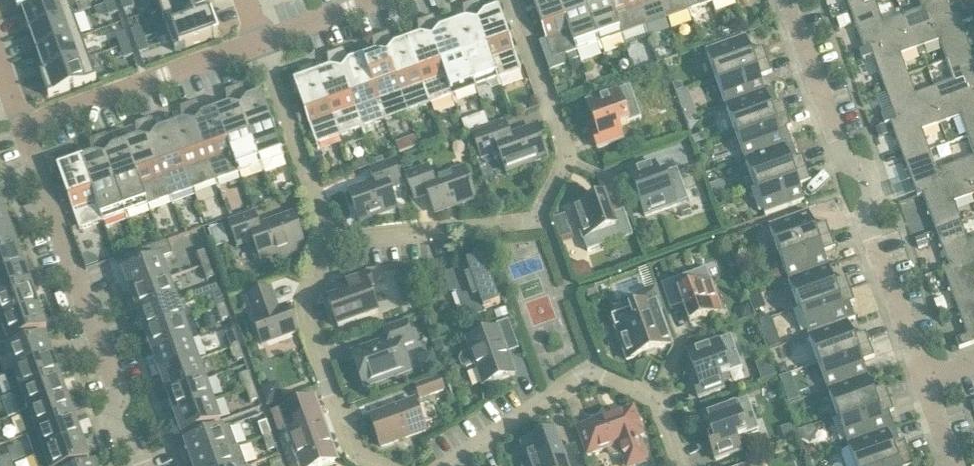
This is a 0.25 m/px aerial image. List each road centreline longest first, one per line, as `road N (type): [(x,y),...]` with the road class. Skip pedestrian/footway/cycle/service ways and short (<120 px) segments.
road 1 (residential): [(333,248),(547,222),(565,153),(510,0)]
road 2 (residential): [(922,378),(868,220),(870,185),(843,156),(786,0)]
road 3 (residential): [(138,465),(126,462),(125,421),(21,126)]
road 4 (residential): [(683,465),(659,409),(597,370),(454,465)]
road 5 (residential): [(21,126),(260,40)]
road 6 (residential): [(362,465),(306,310),(333,248)]
road 7 (residential): [(333,248),(260,40)]

